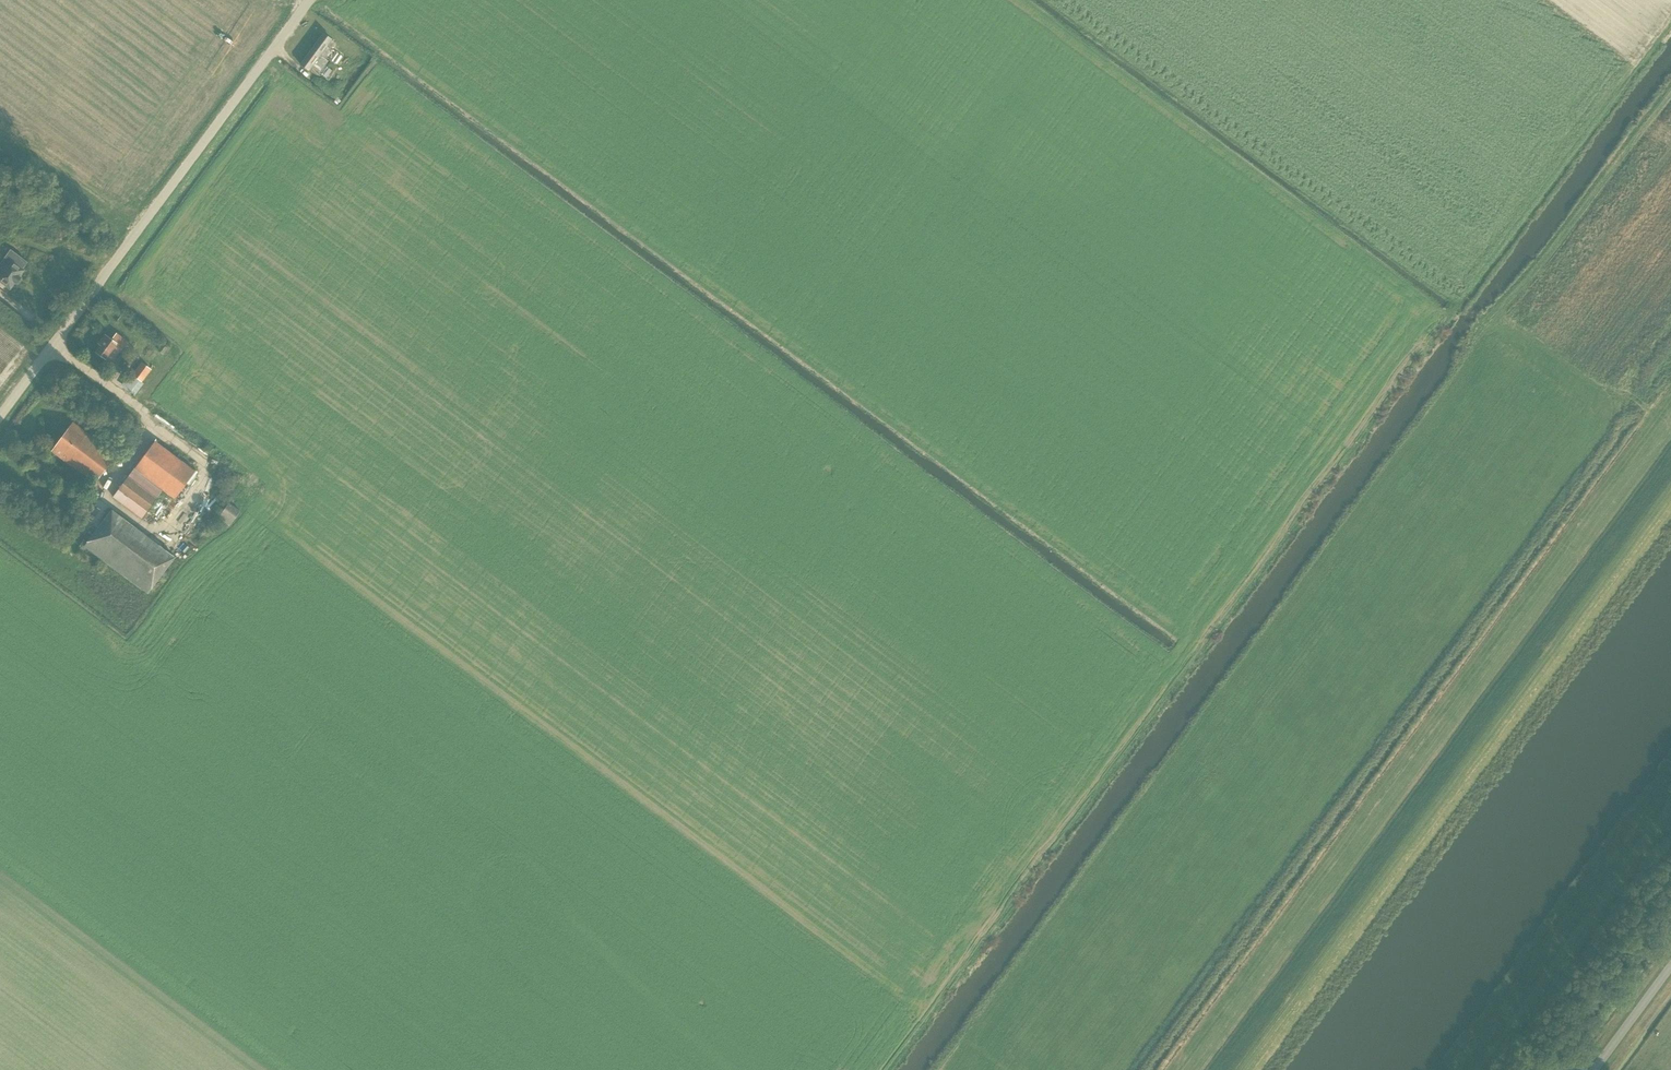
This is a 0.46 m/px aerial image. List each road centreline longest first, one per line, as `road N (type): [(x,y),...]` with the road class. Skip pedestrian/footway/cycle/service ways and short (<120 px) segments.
road 1 (tertiary): [(0,417),(310,0)]
road 2 (unclassified): [(1590,1069),(1670,959)]

